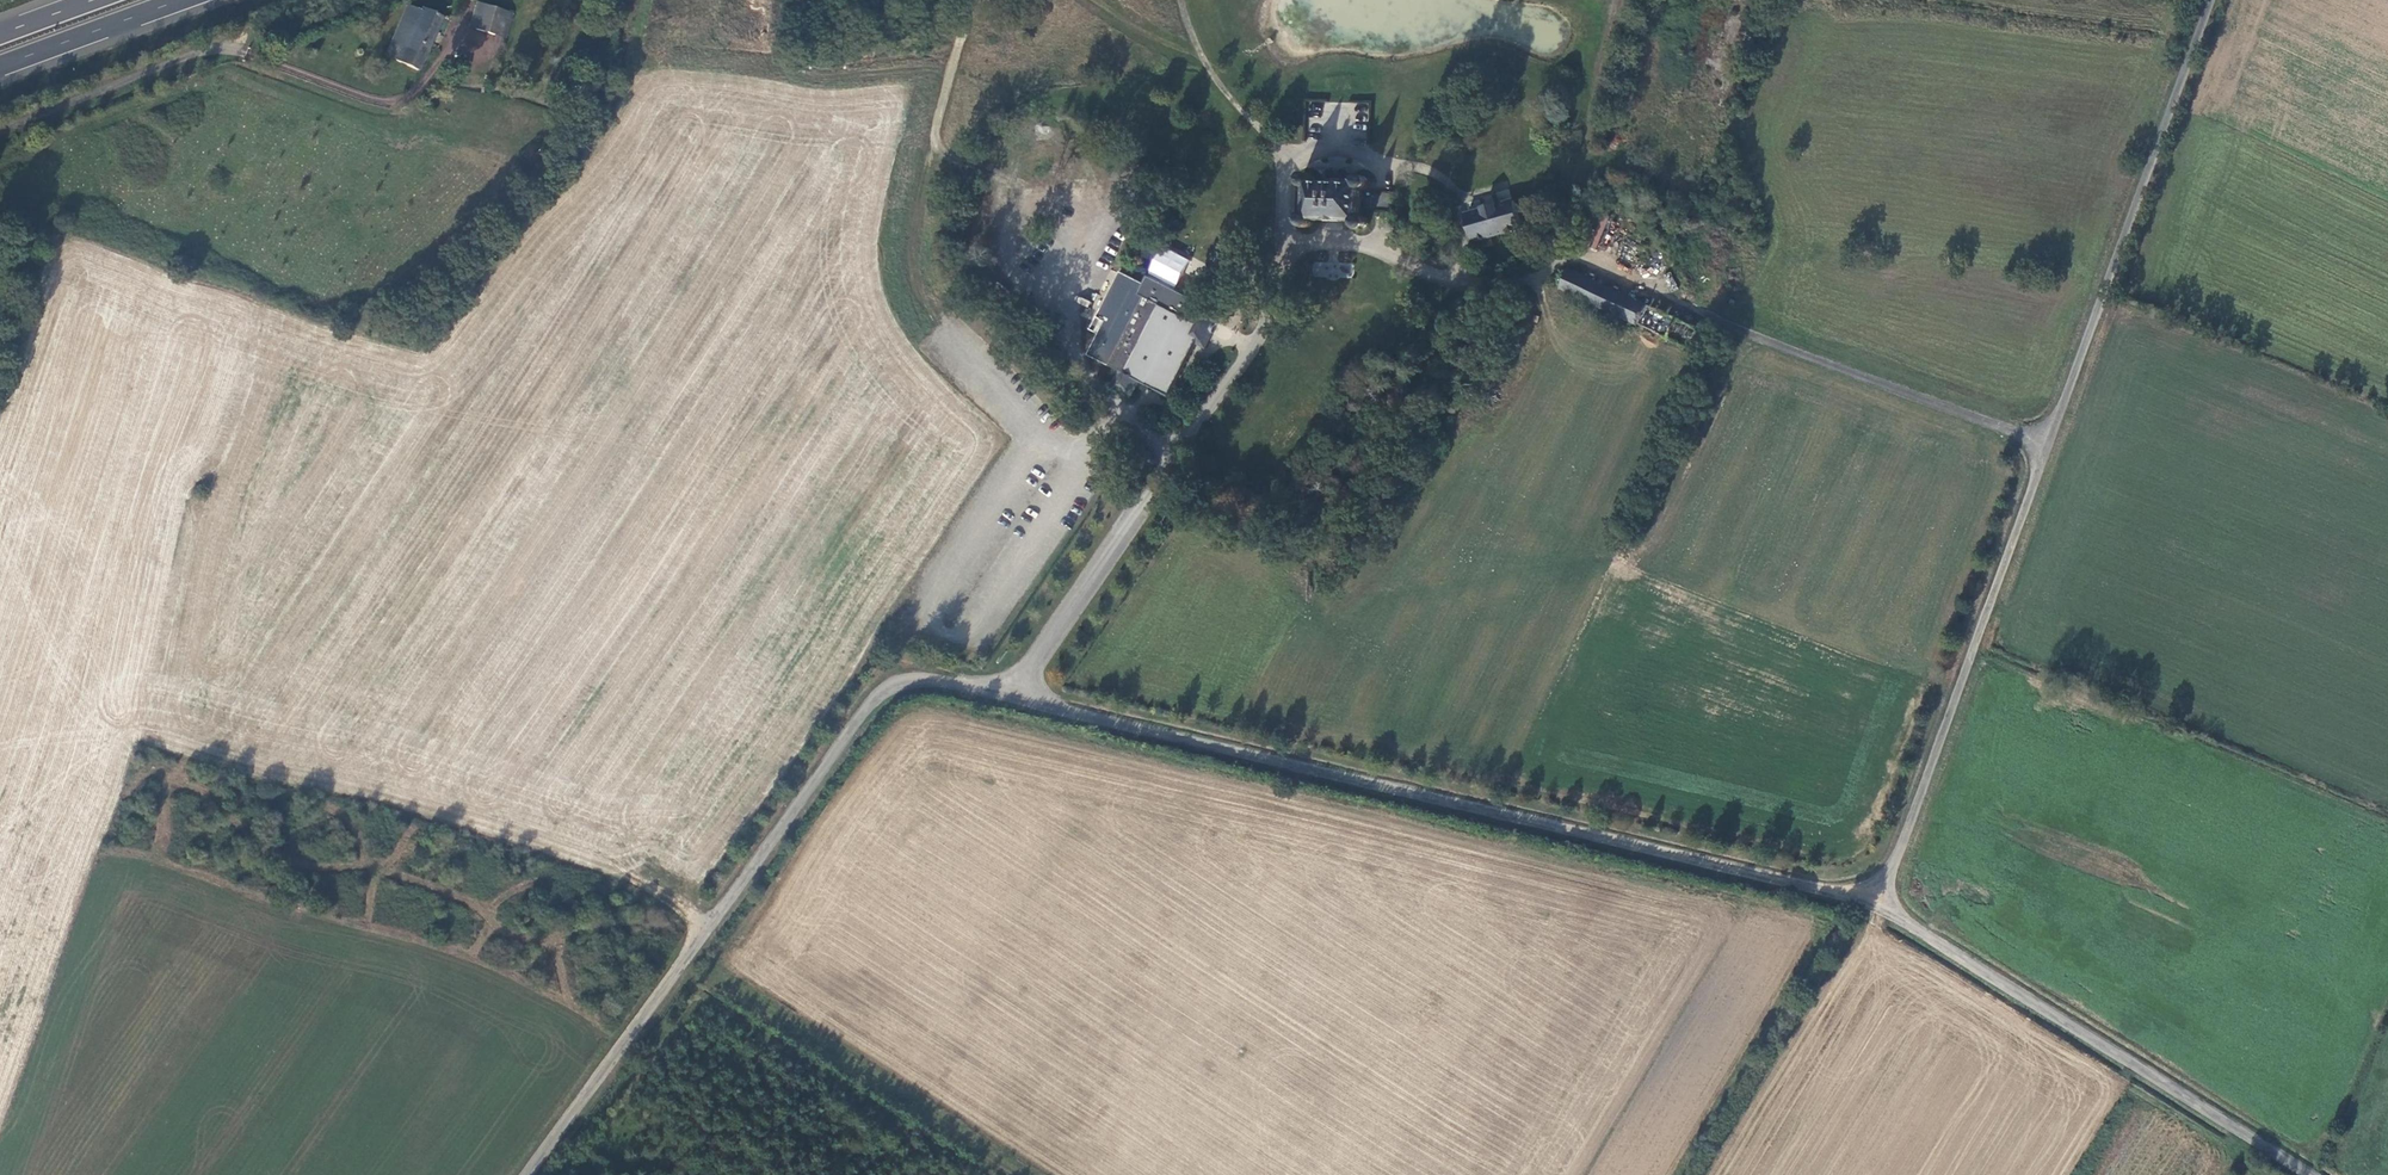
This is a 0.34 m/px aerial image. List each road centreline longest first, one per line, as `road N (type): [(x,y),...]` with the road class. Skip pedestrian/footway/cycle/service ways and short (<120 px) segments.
road 1 (unclassified): [(529,1174),(856,726),(888,690),(915,680),(1878,904)]
road 2 (unclassified): [(1878,904),(2212,0)]
road 3 (unclassified): [(1878,904),(2311,1174)]
road 4 (track): [(1322,241),(1285,238),(1290,174),(1222,84),(1183,0)]
road 5 (unclassified): [(0,135),(197,54),(255,52)]
road 6 (trunk): [(0,68),(188,0)]
road 7 (track): [(1018,1174),(870,1080)]

